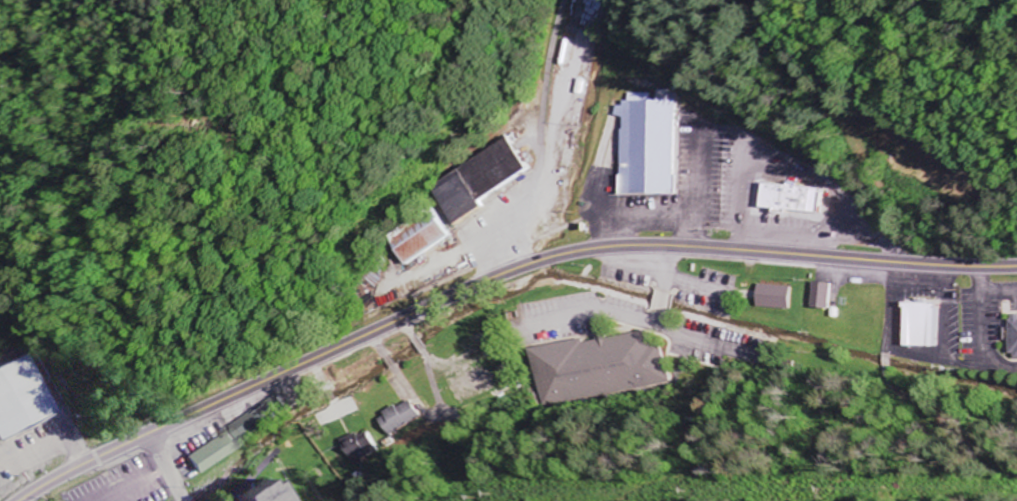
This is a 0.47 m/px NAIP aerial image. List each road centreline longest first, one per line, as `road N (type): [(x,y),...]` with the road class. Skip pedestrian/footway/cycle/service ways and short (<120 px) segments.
road 1 (primary): [(1016,267),(681,246),(603,252),(518,278),(256,387),(19,500)]
road 2 (track): [(1001,185),(874,120),(817,76),(795,39),(792,0)]
road 3 (residential): [(561,0),(538,109),(518,278)]

